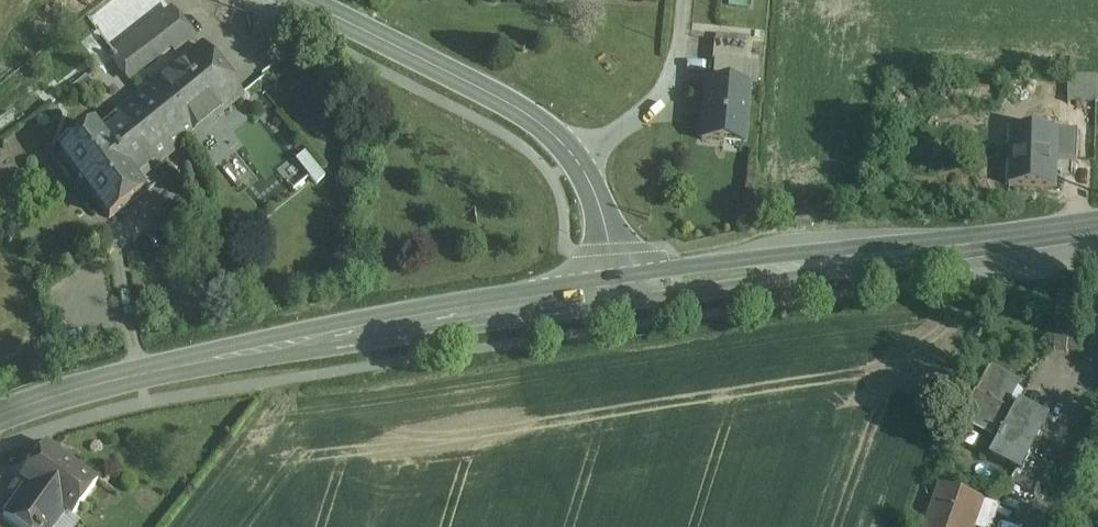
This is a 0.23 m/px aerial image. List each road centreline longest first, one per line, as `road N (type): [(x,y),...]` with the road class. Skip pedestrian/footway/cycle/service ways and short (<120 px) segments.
road 1 (secondary): [(0,420),(42,400),(185,365),(619,289)]
road 2 (secondary): [(619,289),(1097,226)]
road 3 (tertiary): [(303,0),(499,98),(576,157)]
road 4 (residential): [(576,157),(663,102),(682,67),(688,0)]
road 5 (tertiary): [(576,157),(590,181),(619,289)]

